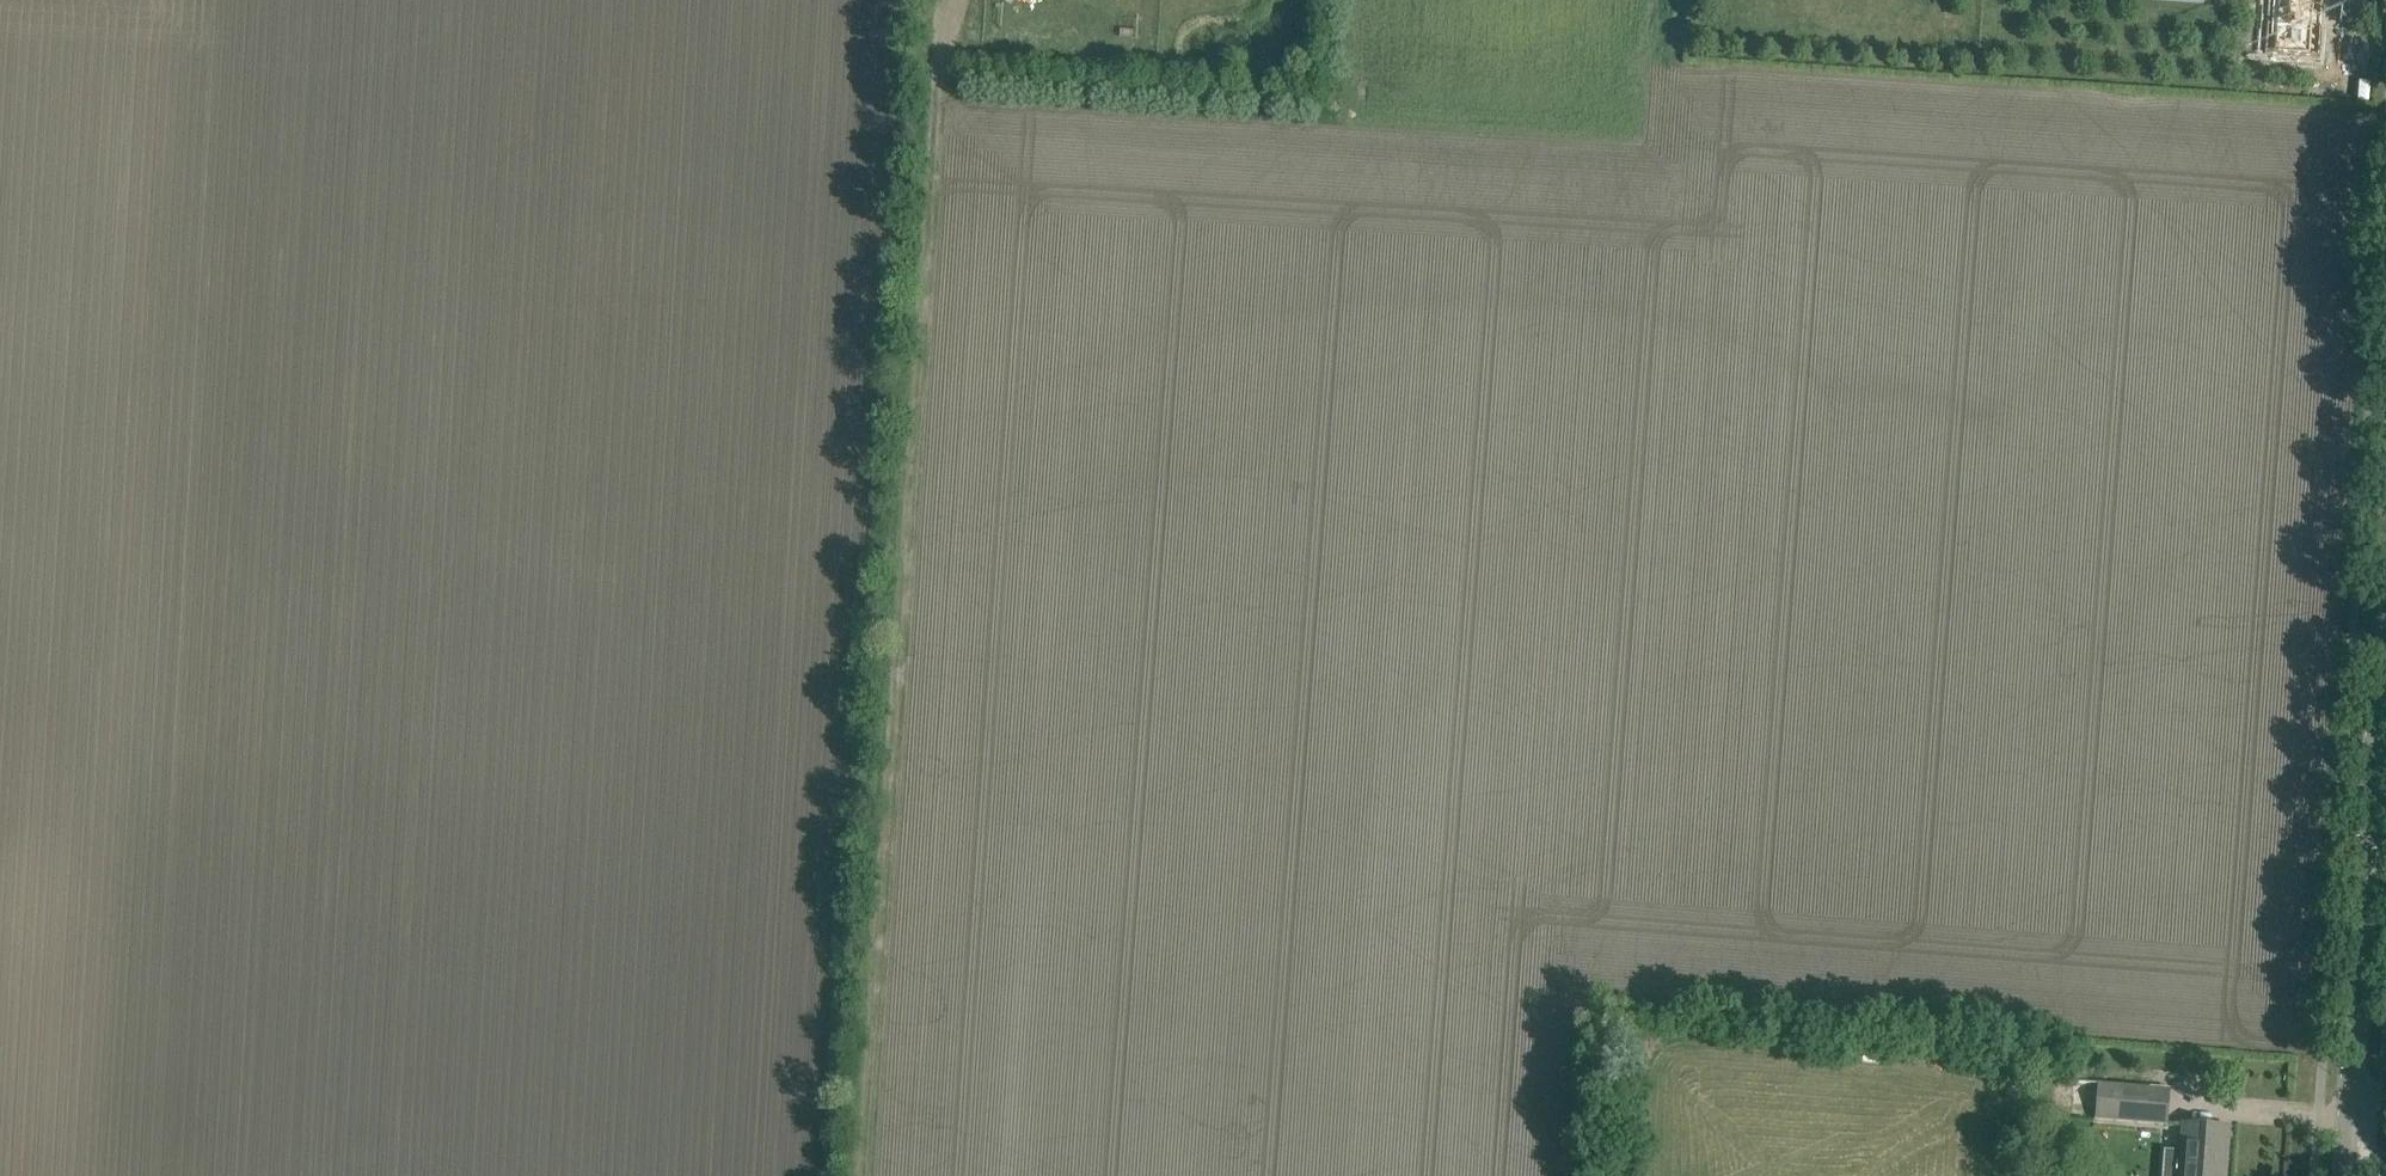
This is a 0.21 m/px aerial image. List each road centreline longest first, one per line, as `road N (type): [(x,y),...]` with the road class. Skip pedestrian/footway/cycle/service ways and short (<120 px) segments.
road 1 (track): [(934,105),(860,1175)]
road 2 (tertiary): [(2344,1175),(2385,608)]

